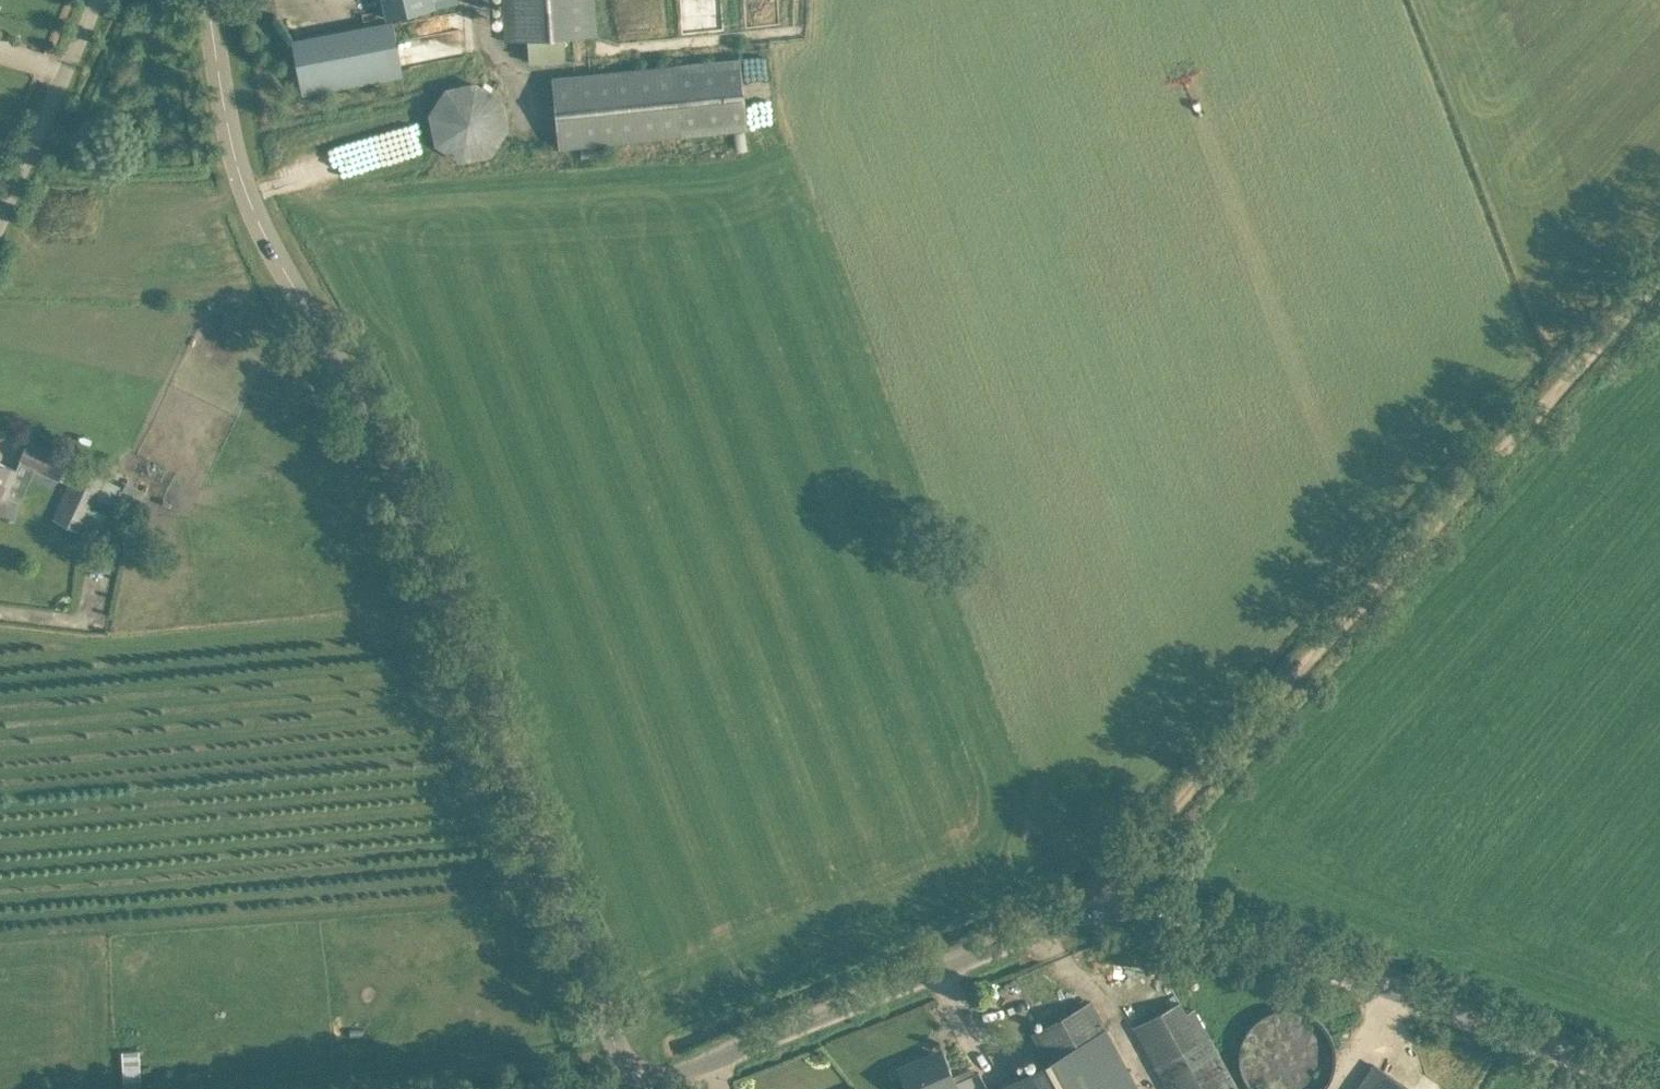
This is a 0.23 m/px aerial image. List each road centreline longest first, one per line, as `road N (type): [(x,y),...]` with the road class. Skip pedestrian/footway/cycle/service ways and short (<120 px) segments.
road 1 (unclassified): [(637,1083),(624,1025),(389,456),(243,181),(227,131),(209,0)]
road 2 (track): [(1177,889),(1172,838),(1659,294)]
road 3 (unclassified): [(637,1083),(1093,904),(1177,889)]
road 4 (unclassified): [(1659,1063),(1177,889)]
road 5 (unclassified): [(0,221),(94,0)]

